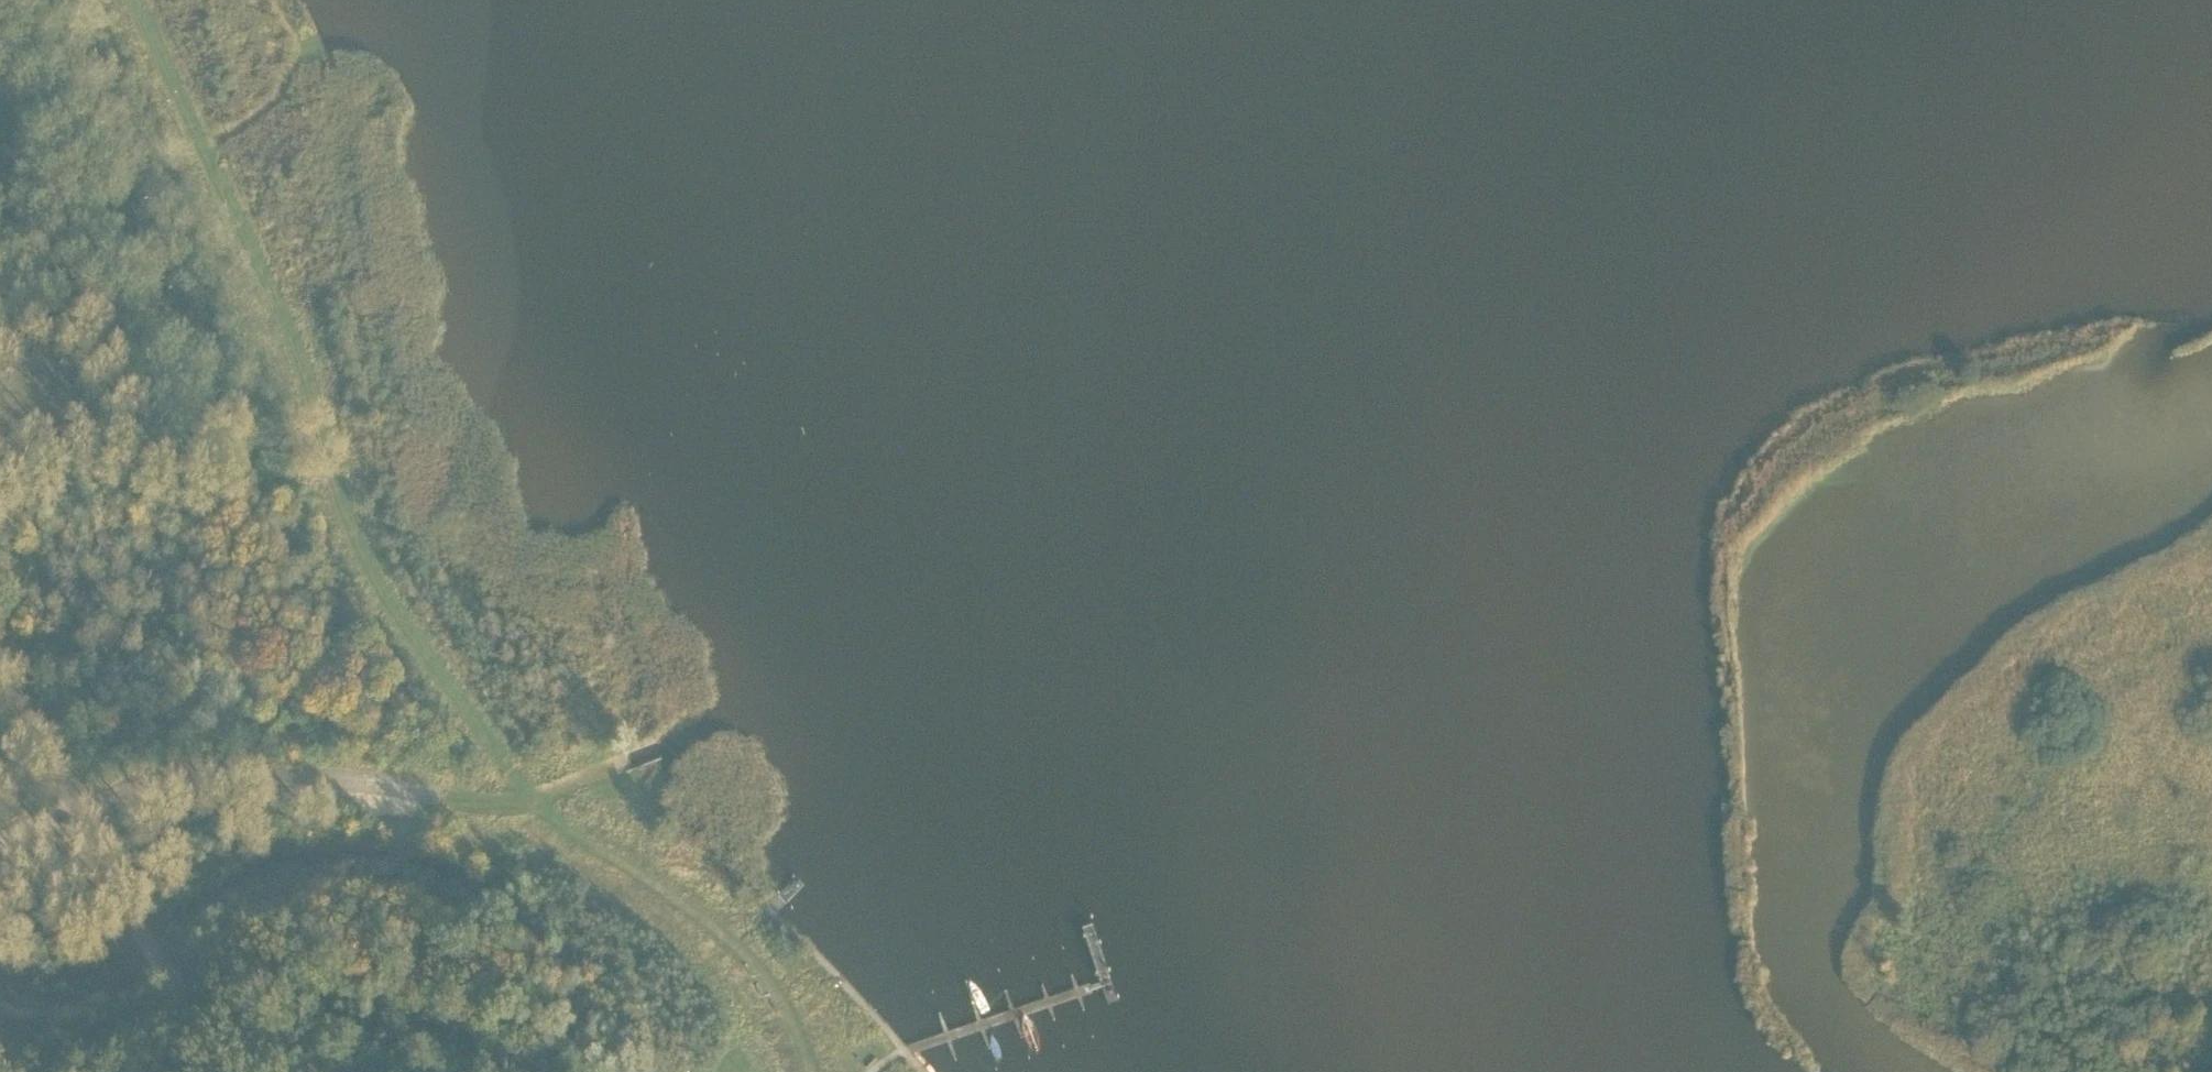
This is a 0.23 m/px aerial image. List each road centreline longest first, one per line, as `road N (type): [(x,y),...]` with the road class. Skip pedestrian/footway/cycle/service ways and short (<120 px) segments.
road 1 (unclassified): [(346,1071),(236,1040),(192,1008),(163,971),(74,809)]
road 2 (unclassified): [(74,809),(250,777),(373,783),(440,797)]
road 3 (unclassified): [(74,809),(0,667)]

